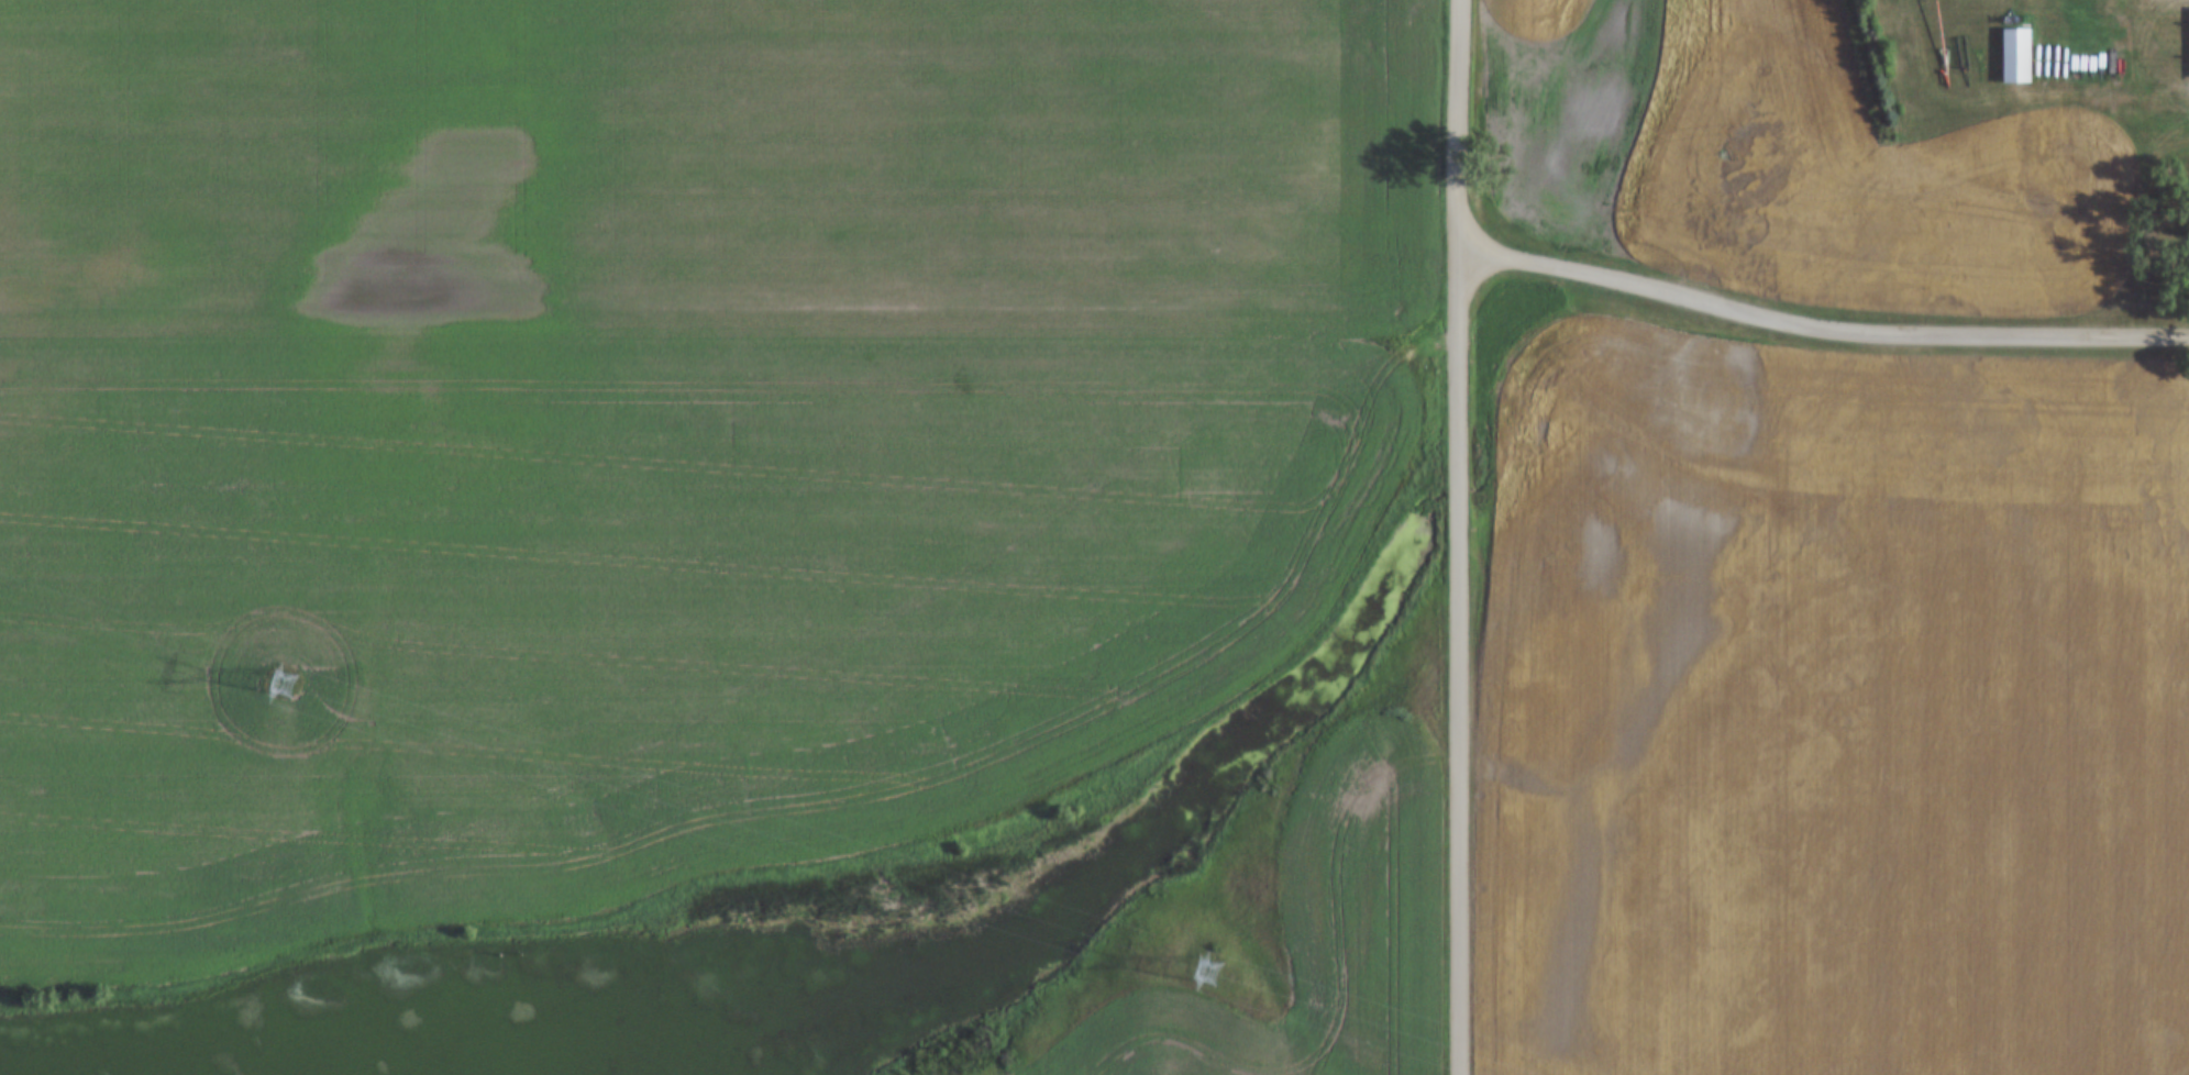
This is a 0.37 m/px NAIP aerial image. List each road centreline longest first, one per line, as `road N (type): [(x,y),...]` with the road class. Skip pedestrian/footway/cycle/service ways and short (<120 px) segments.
road 1 (residential): [(1459,1074),(1460,0)]

